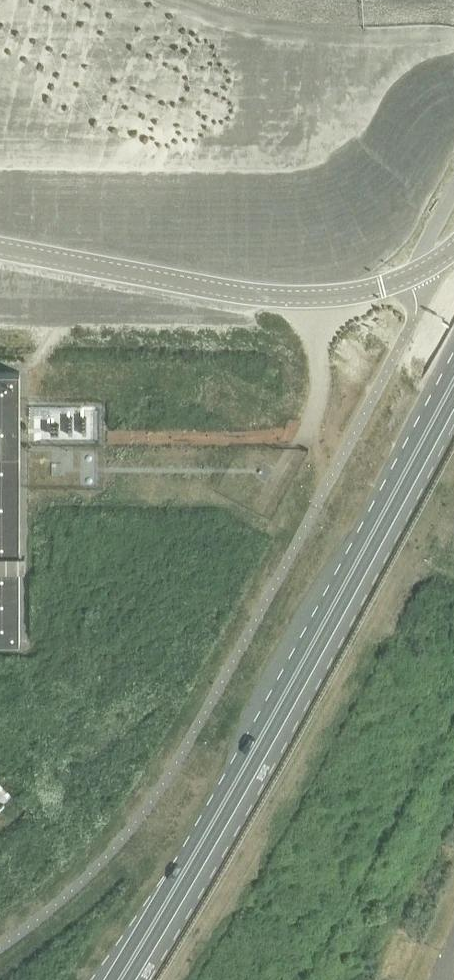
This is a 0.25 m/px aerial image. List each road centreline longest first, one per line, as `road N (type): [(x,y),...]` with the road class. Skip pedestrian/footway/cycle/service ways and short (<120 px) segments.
road 1 (primary): [(118,979),(453,383)]
road 2 (unclassified): [(0,246),(238,291),(299,295),(380,286),(453,245)]

